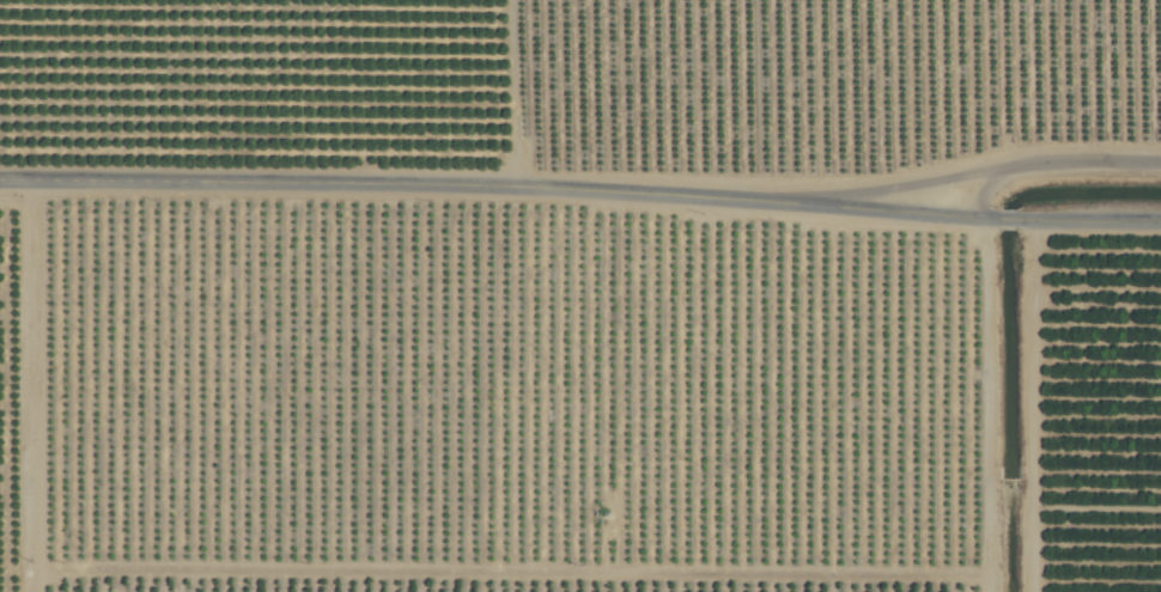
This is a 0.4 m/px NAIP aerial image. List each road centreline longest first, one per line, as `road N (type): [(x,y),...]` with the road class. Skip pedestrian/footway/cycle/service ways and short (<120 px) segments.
road 1 (track): [(991,219),(985,569),(54,570),(28,556),(31,182)]
road 2 (tertiary): [(0,182),(513,187),(991,219)]
road 3 (tertiary): [(802,203),(1033,163),(1160,162)]
road 4 (track): [(510,0),(513,187)]
road 5 (tertiary): [(1020,221),(1160,222)]

